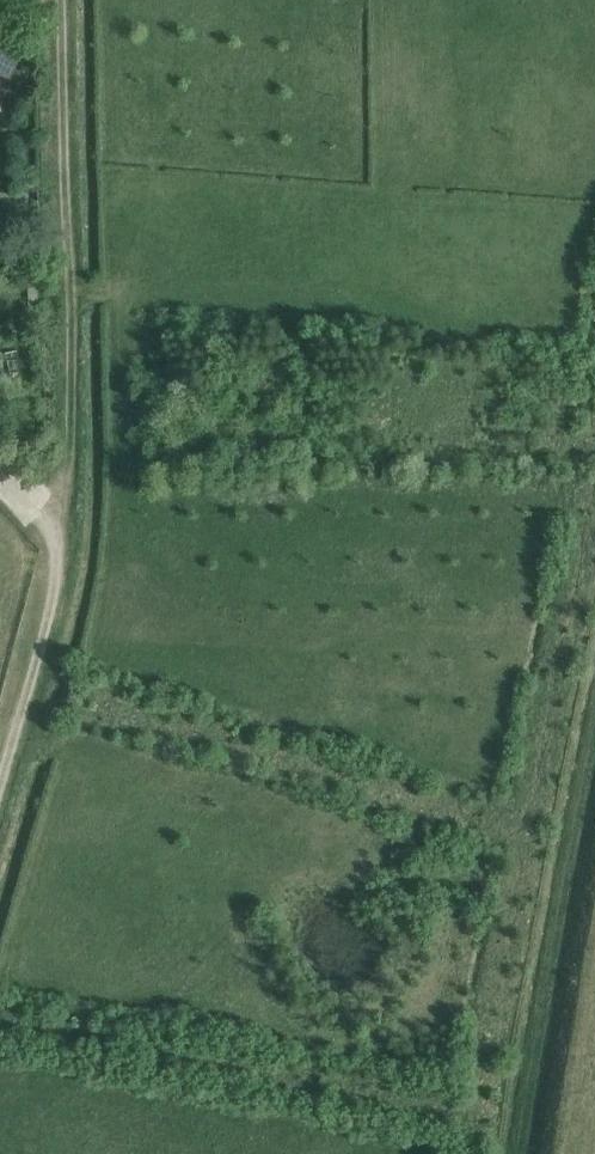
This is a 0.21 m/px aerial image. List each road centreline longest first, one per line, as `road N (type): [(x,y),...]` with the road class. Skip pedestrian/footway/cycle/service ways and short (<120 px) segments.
road 1 (track): [(62,0),(67,446),(53,511)]
road 2 (track): [(0,793),(61,583),(53,511)]

